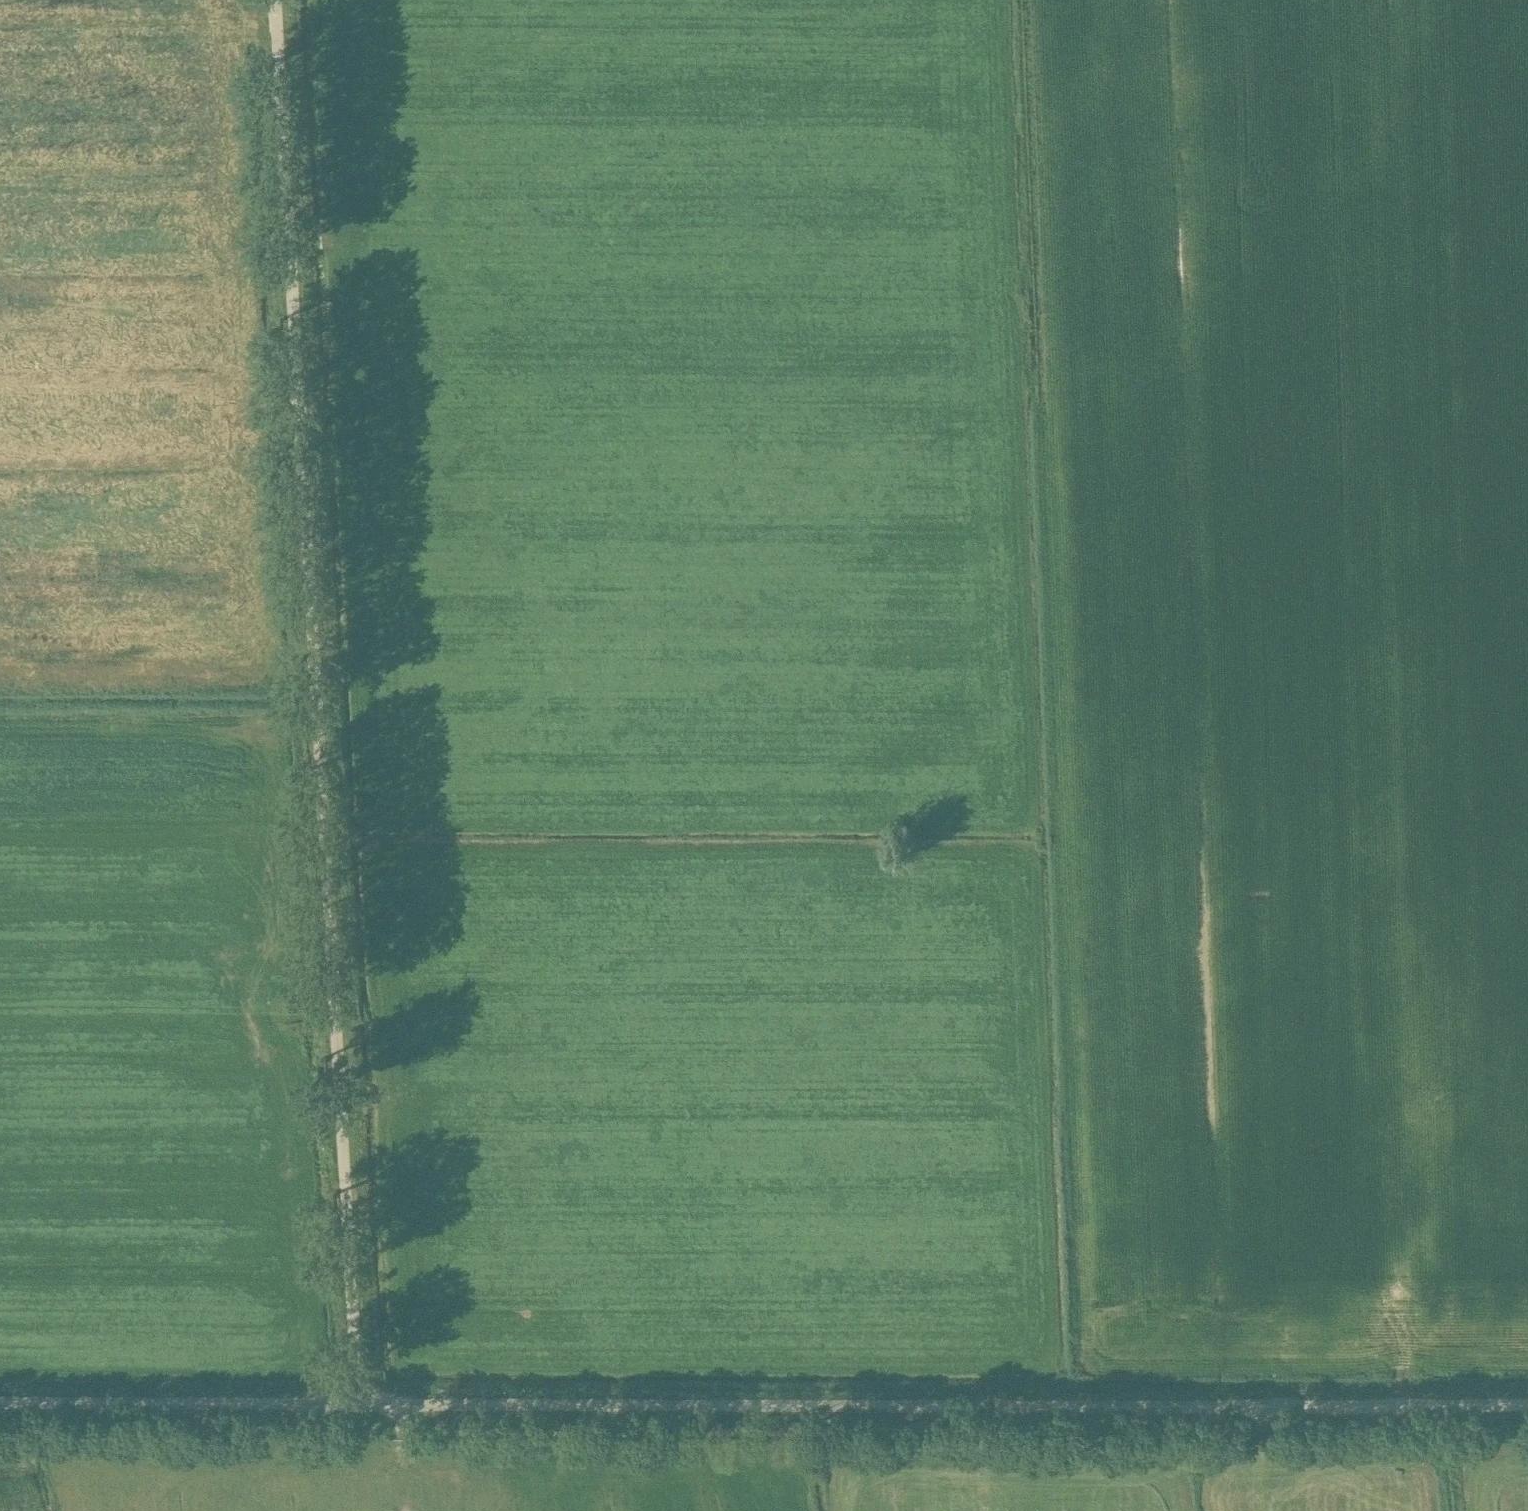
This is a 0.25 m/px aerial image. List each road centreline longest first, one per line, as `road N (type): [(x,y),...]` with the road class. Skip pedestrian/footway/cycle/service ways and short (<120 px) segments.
road 1 (unclassified): [(362,1403),(278,0)]
road 2 (unclassified): [(362,1403),(1527,1404)]
road 3 (unclassified): [(0,1403),(362,1403)]

